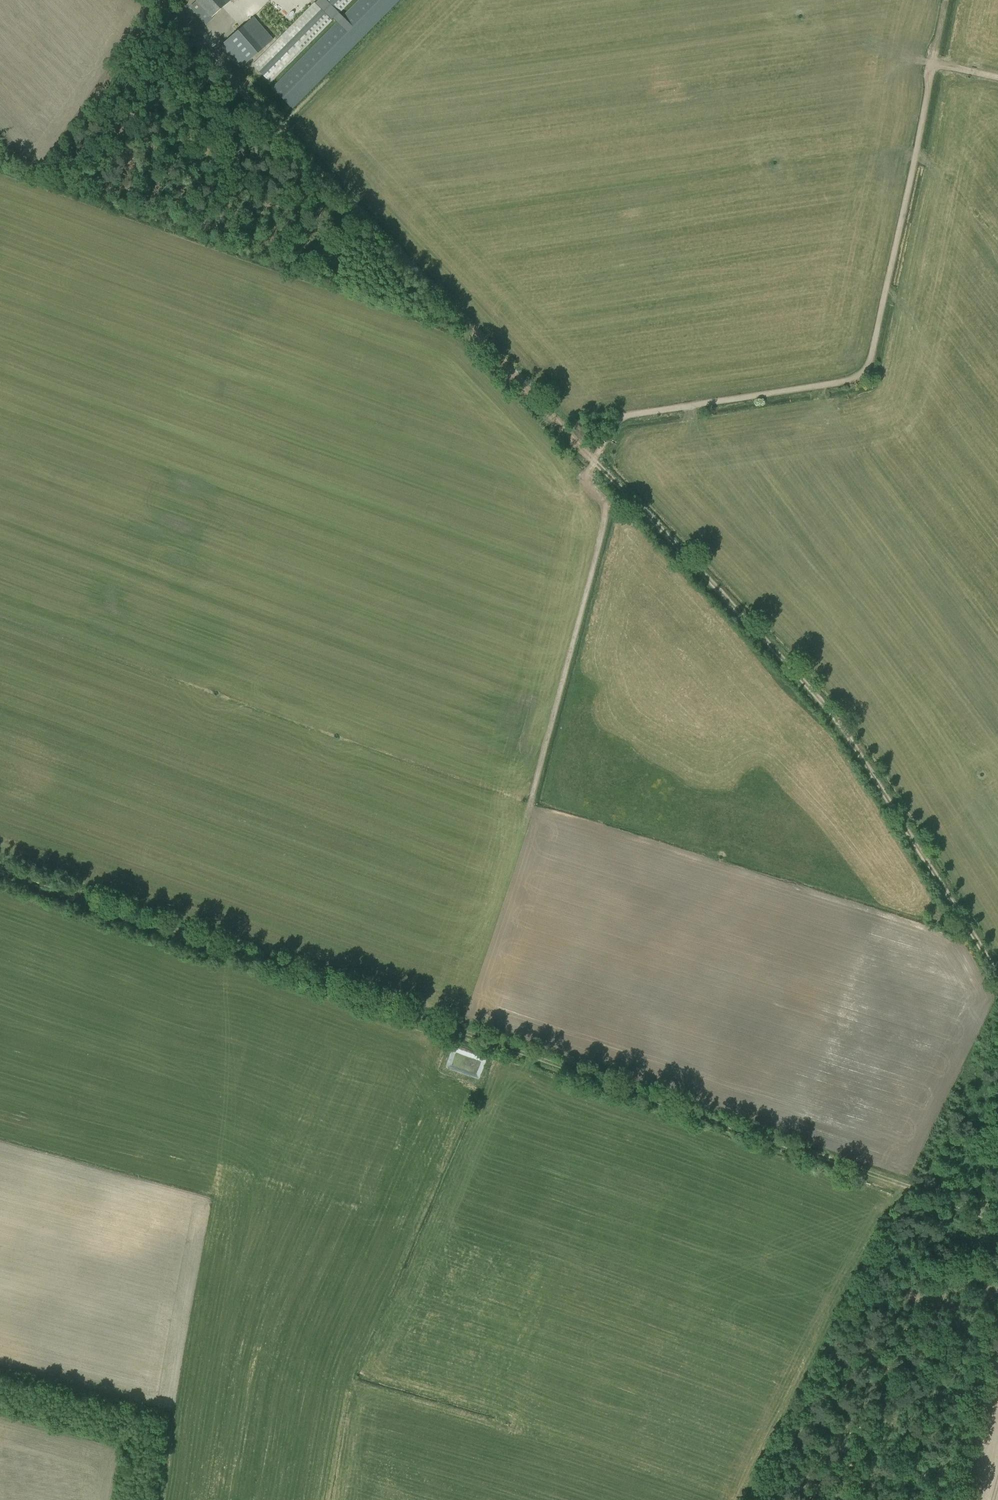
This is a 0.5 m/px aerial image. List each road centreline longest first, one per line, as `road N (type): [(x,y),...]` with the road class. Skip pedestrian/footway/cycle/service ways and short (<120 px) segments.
road 1 (track): [(242,76),(813,691),(997,975)]
road 2 (track): [(0,866),(997,1223)]

